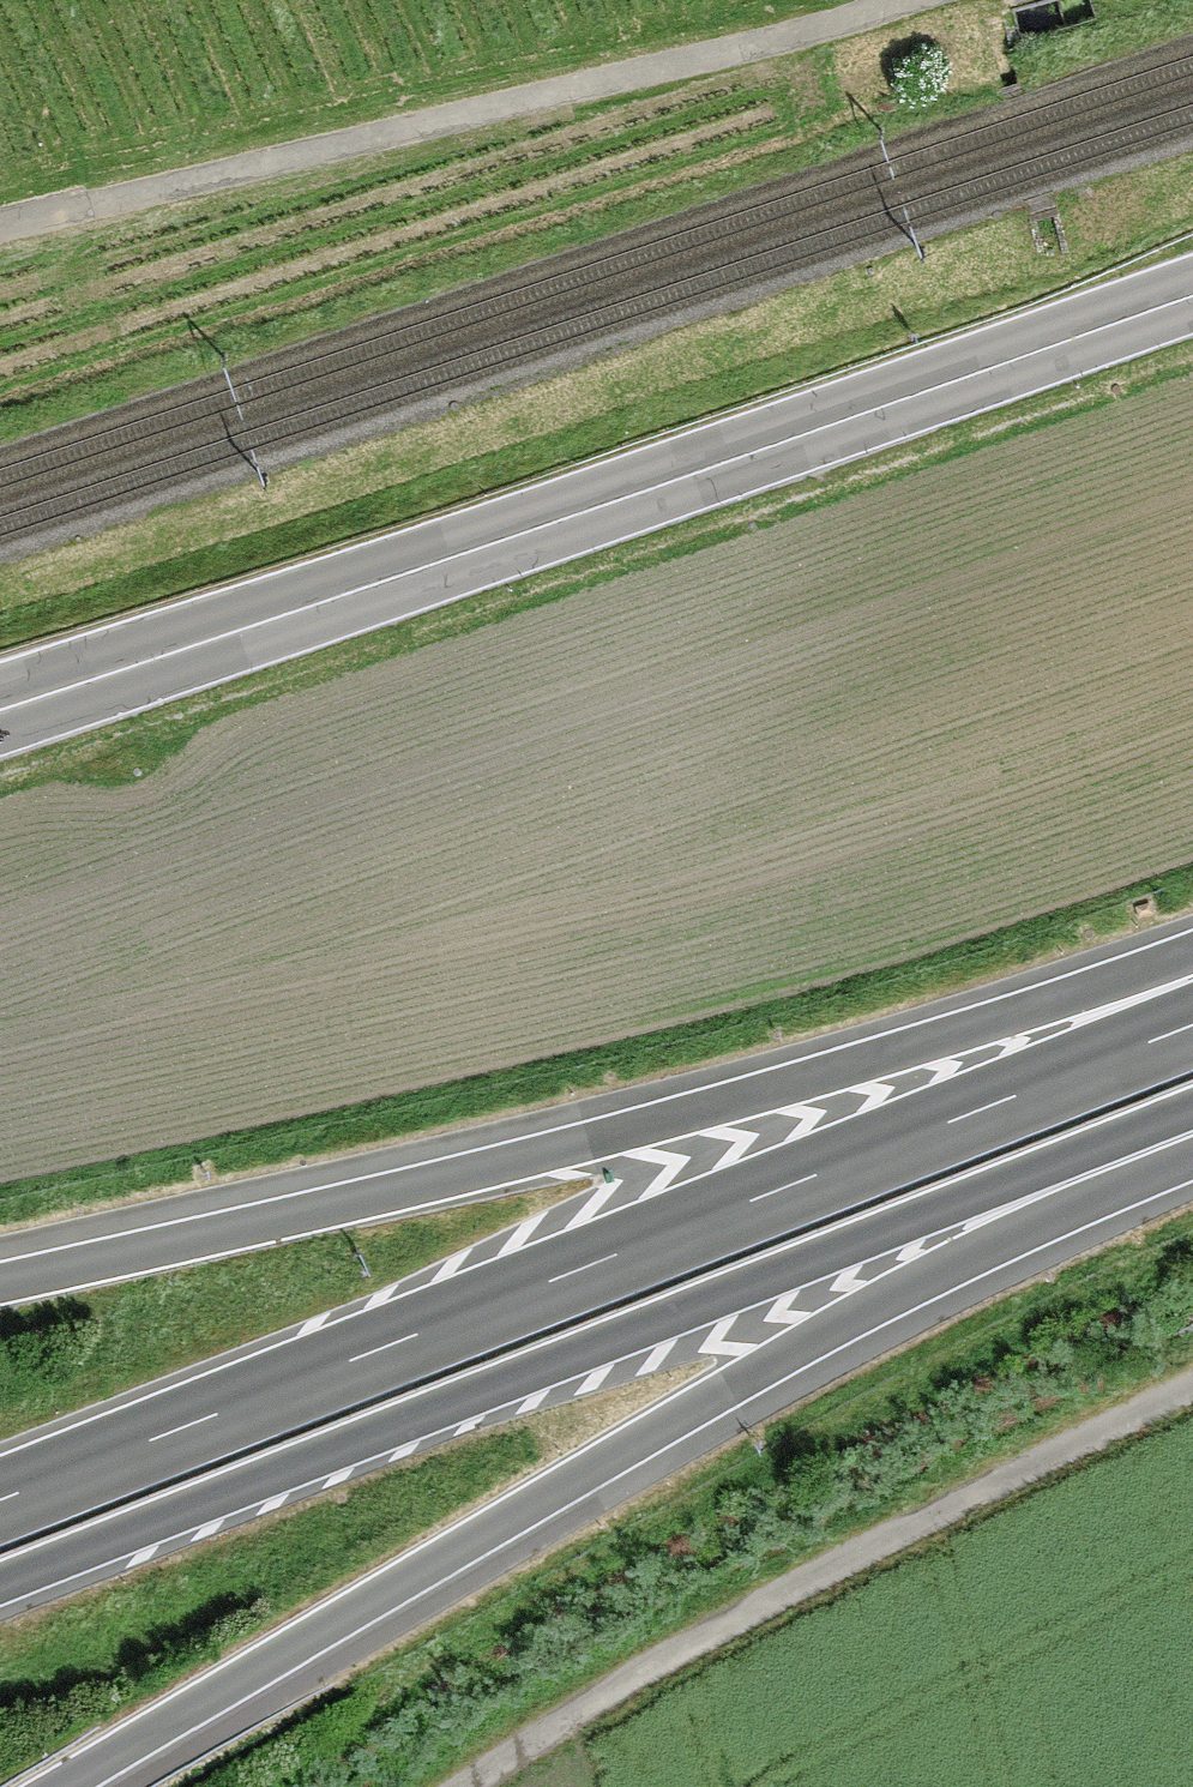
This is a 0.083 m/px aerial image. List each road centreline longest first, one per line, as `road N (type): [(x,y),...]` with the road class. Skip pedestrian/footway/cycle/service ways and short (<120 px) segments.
road 1 (motorway): [(66,1786),(849,1322),(1192,1141)]
road 2 (motorway): [(1192,1024),(0,1499)]
road 3 (motorway): [(0,1583),(1192,1109)]
road 4 (primary): [(0,707),(1192,299)]
road 5 (motorway): [(1192,974),(588,1140),(0,1277)]
road 6 (track): [(0,228),(908,0)]
road 7 (track): [(1192,1404),(663,1663),(483,1786)]

